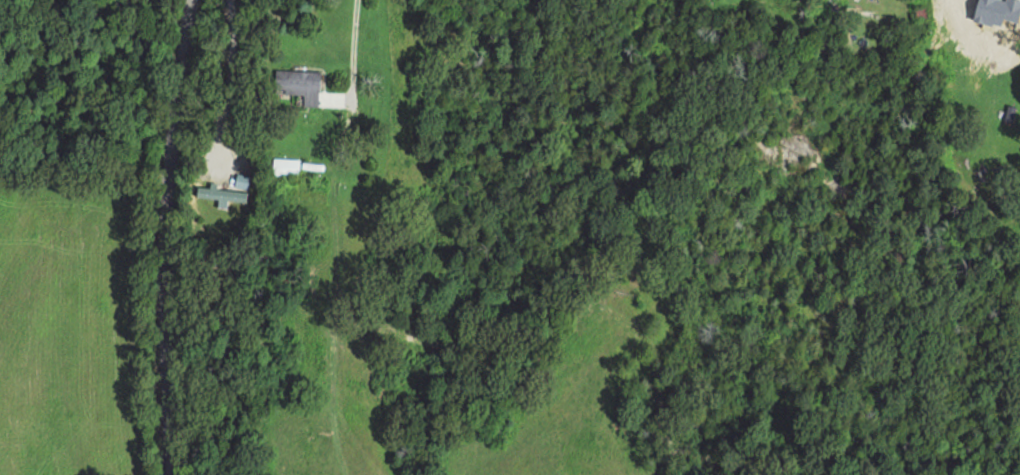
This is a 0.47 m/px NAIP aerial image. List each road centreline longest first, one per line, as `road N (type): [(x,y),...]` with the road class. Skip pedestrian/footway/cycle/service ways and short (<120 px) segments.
road 1 (residential): [(163,474),(159,313),(194,0)]

